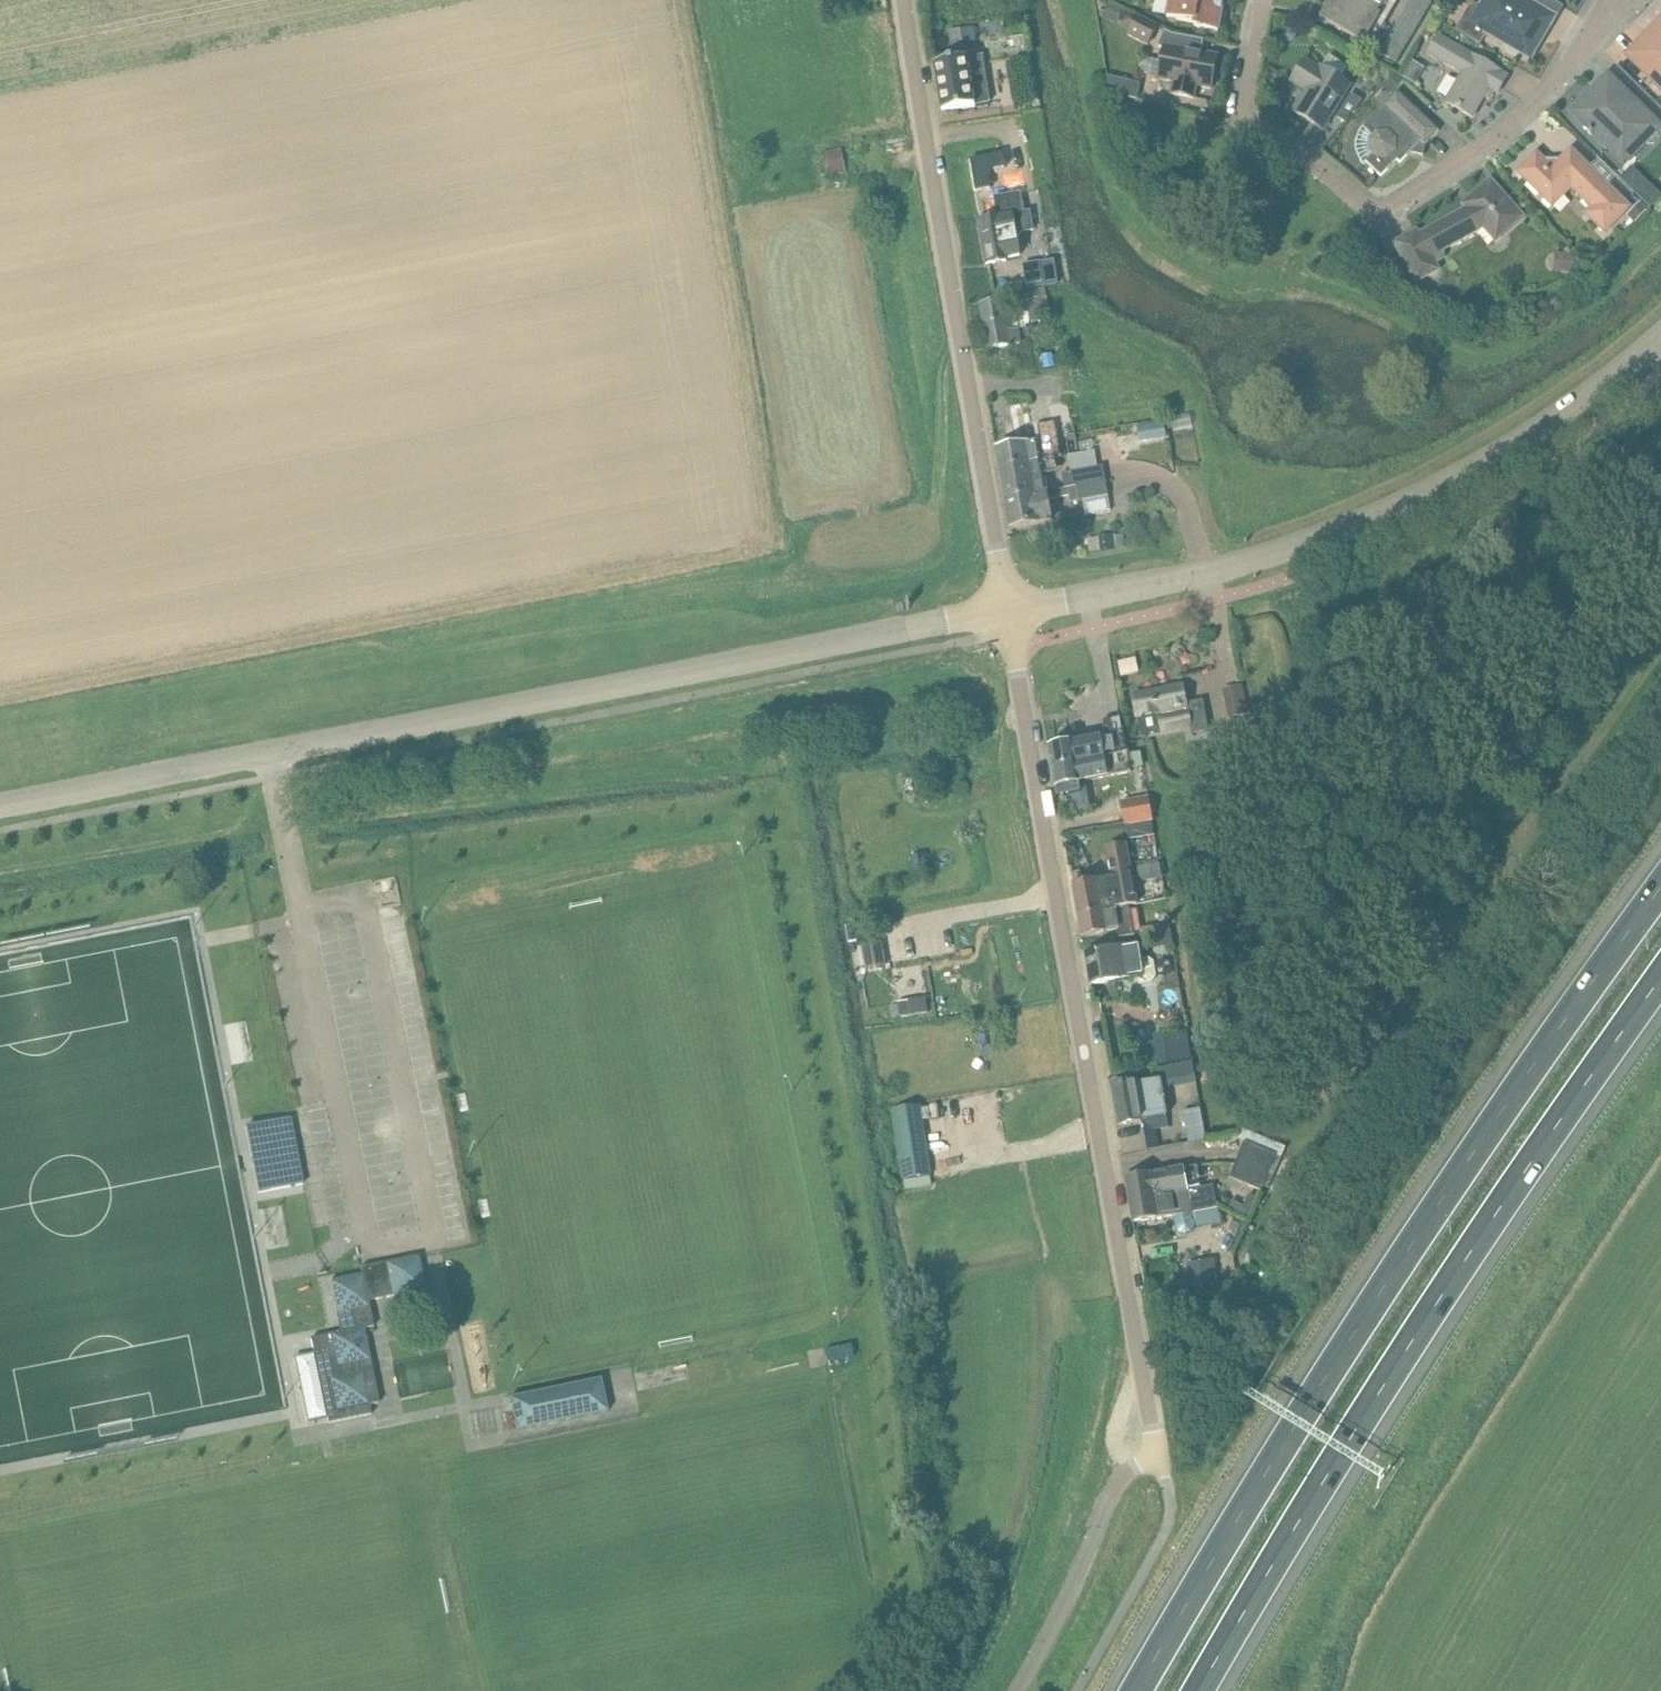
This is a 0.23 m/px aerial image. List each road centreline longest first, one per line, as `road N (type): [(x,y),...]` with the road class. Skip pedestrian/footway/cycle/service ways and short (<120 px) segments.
road 1 (unclassified): [(0,805),(1004,603)]
road 2 (motorway): [(1660,889),(1553,1035),(1311,1401),(1139,1690)]
road 3 (unclassified): [(1004,603),(1160,1458)]
road 4 (motorway): [(1202,1690),(1348,1440),(1660,980)]
road 5 (tertiary): [(1004,603),(1280,551),(1382,512),(1529,429),(1660,334)]
road 6 (residential): [(1614,0),(1488,157),(1408,201),(1359,211),(1338,206),(1243,141),(1228,101),(1271,0)]
road 7 (tertiary): [(1004,603),(908,0)]
road 8 (unclassified): [(1016,1690),(1114,1489),(1138,1465),(1160,1458)]

